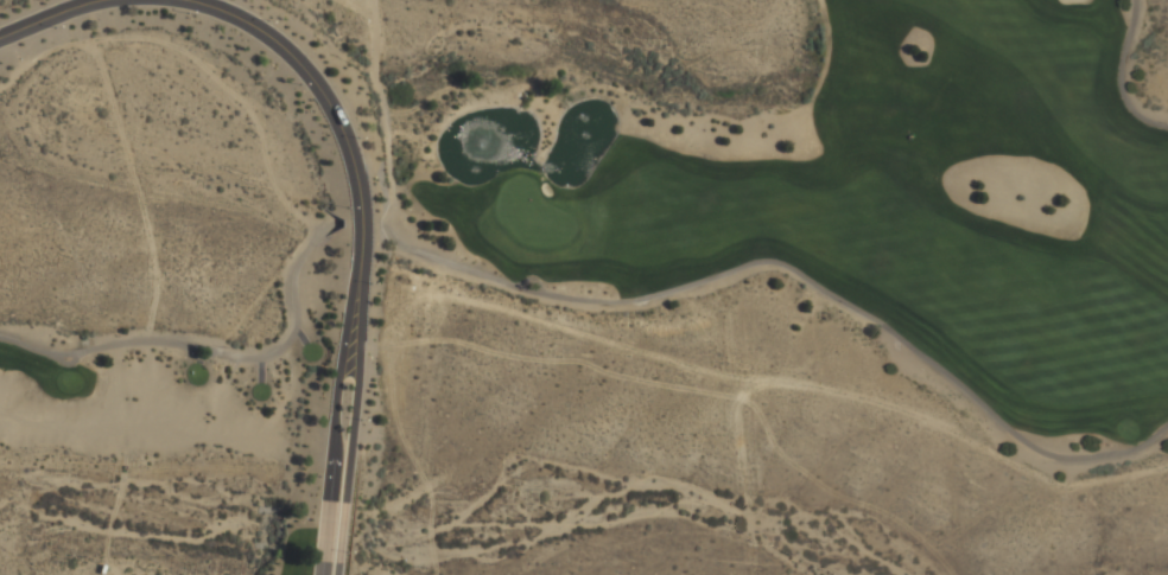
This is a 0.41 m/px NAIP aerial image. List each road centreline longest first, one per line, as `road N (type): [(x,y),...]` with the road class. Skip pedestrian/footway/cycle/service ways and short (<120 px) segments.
road 1 (residential): [(361,221),(316,574)]
road 2 (residential): [(337,574),(361,221)]
road 3 (residential): [(361,221),(347,141),(305,75),(253,30),(198,5),(162,0)]
road 4 (residential): [(127,0),(93,5),(0,42)]

